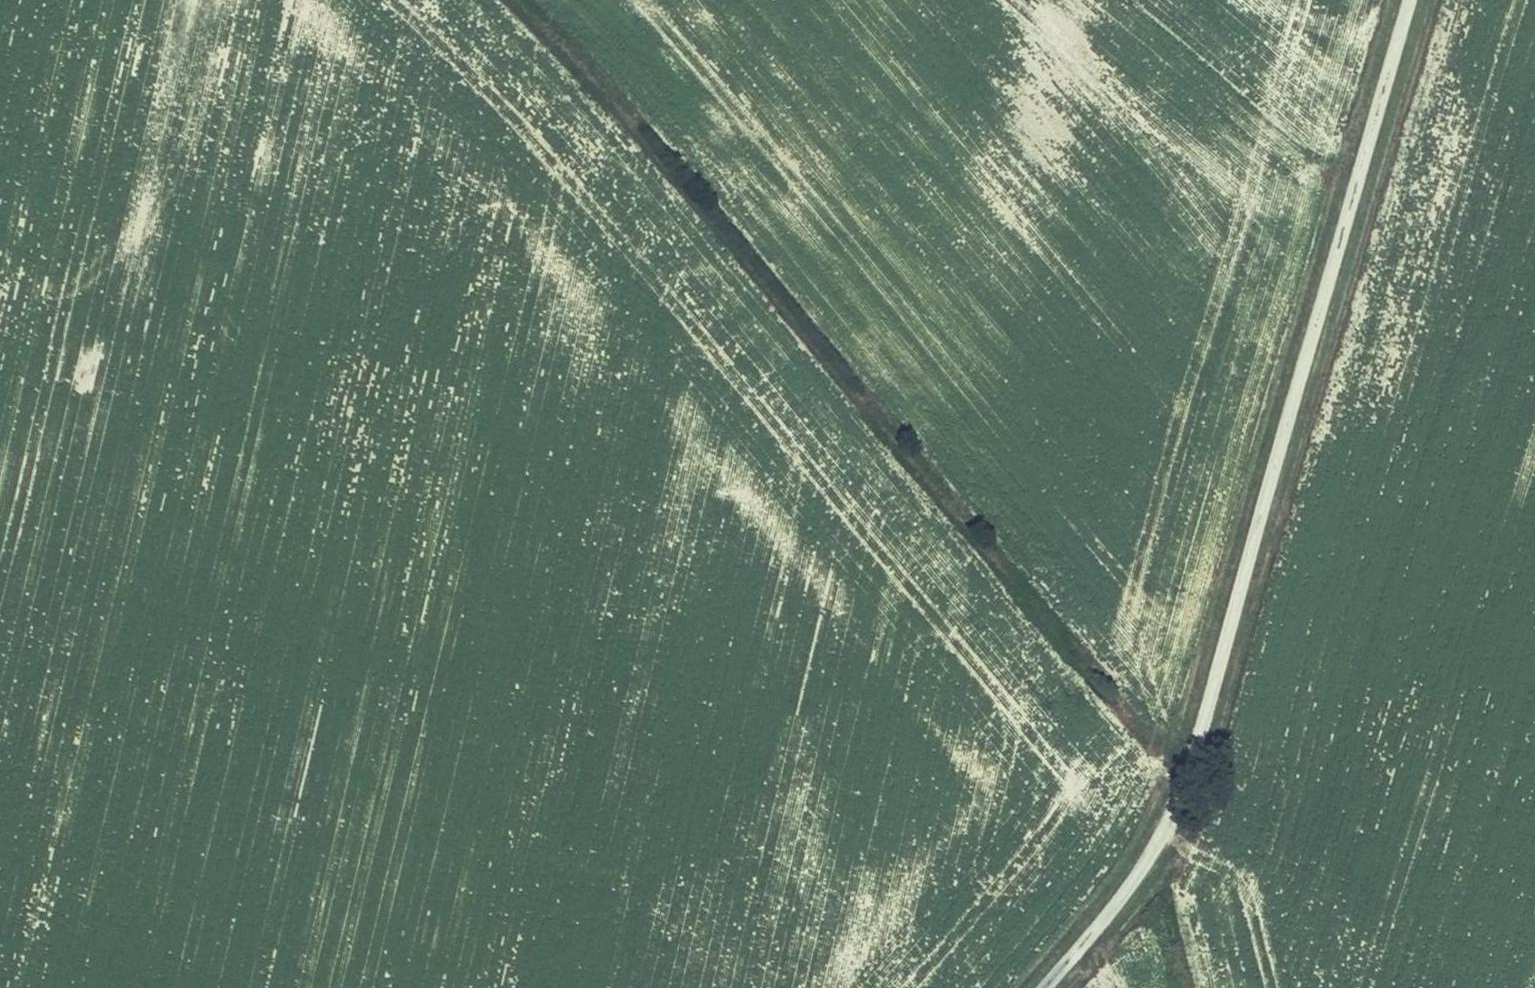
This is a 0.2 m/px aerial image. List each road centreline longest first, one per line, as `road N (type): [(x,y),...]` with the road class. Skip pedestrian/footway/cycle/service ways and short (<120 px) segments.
road 1 (unclassified): [(1043,987),(1151,857),(1187,783),(1411,0)]

